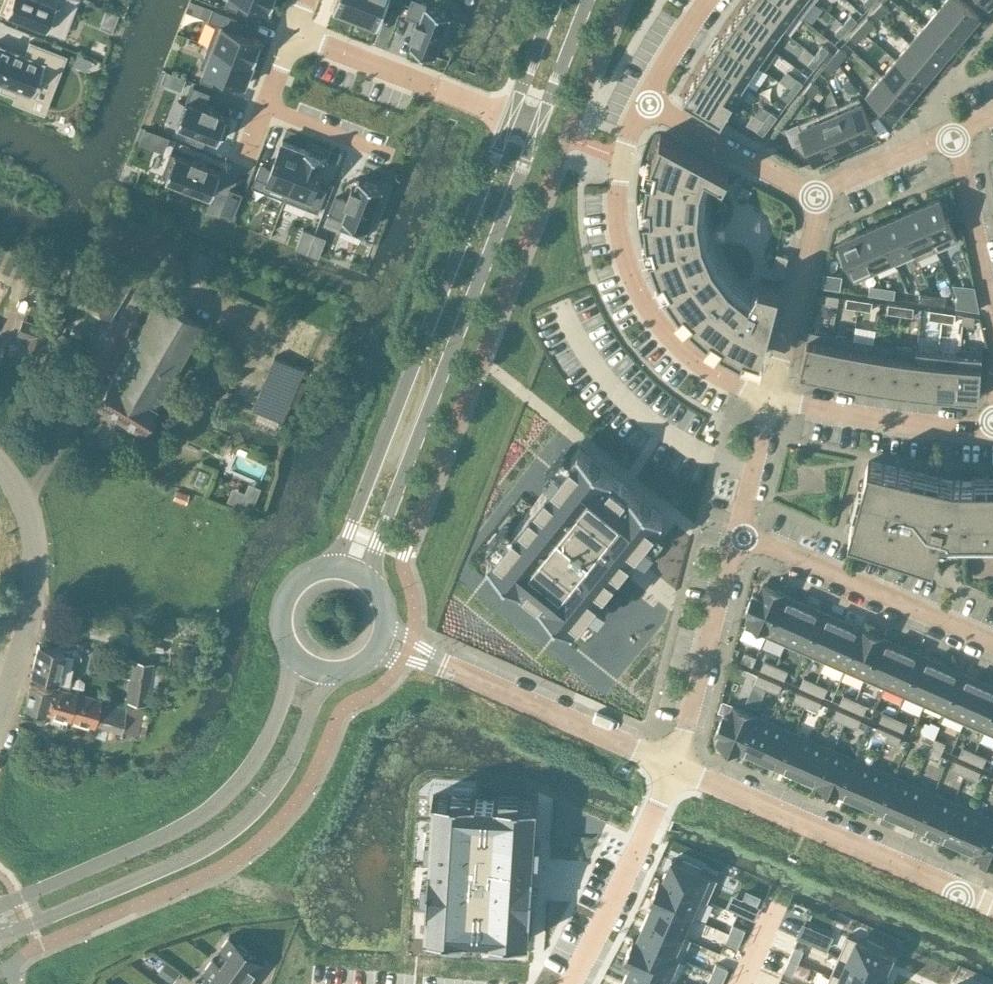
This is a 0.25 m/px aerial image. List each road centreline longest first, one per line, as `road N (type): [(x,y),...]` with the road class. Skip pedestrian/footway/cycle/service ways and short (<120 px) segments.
road 1 (tertiary): [(513,115),(332,563)]
road 2 (tertiary): [(363,572),(538,125)]
road 3 (tertiary): [(0,934),(175,867),(230,836),(284,774),(327,675)]
road 4 (tertiary): [(292,659),(261,750),(206,814),(0,903)]
road 5 (residential): [(647,102),(623,158),(626,268),(682,352),(735,387),(771,395)]
road 6 (residential): [(671,764),(992,904)]
road 7 (residential): [(384,640),(671,764)]
road 8 (residential): [(738,537),(992,644)]
road 9 (unclassified): [(0,714),(34,518),(0,460)]
road 10 (residential): [(671,764),(571,983)]
road 11 (residential): [(291,29),(513,115)]
road 12 (residential): [(671,764),(738,537)]
road 13 (residential): [(771,395),(904,420),(992,423)]
road 14 (residential): [(819,194),(771,395)]
road 15 (residential): [(819,194),(647,102)]
road 16 (residential): [(954,135),(992,315)]
road 17 (residential): [(954,135),(819,194)]
road 18 (residential): [(738,537),(771,395)]
road 19 (residential): [(262,100),(387,150)]
road 20 (tertiary): [(538,125),(587,0)]
road 21 (tertiary): [(332,563),(301,572),(280,597),(276,630),(292,659)]
road 22 (tertiary): [(557,0),(513,115)]

